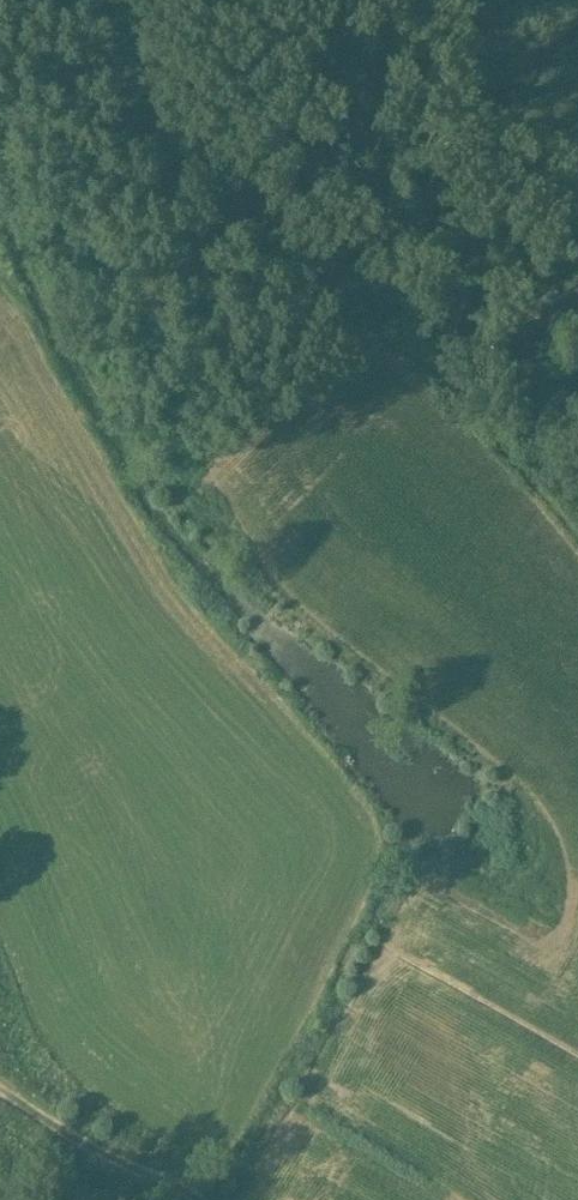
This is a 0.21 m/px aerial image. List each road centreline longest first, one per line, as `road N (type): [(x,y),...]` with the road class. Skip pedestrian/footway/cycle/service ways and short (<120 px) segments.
road 1 (track): [(0,1090),(76,1142),(195,1199)]

